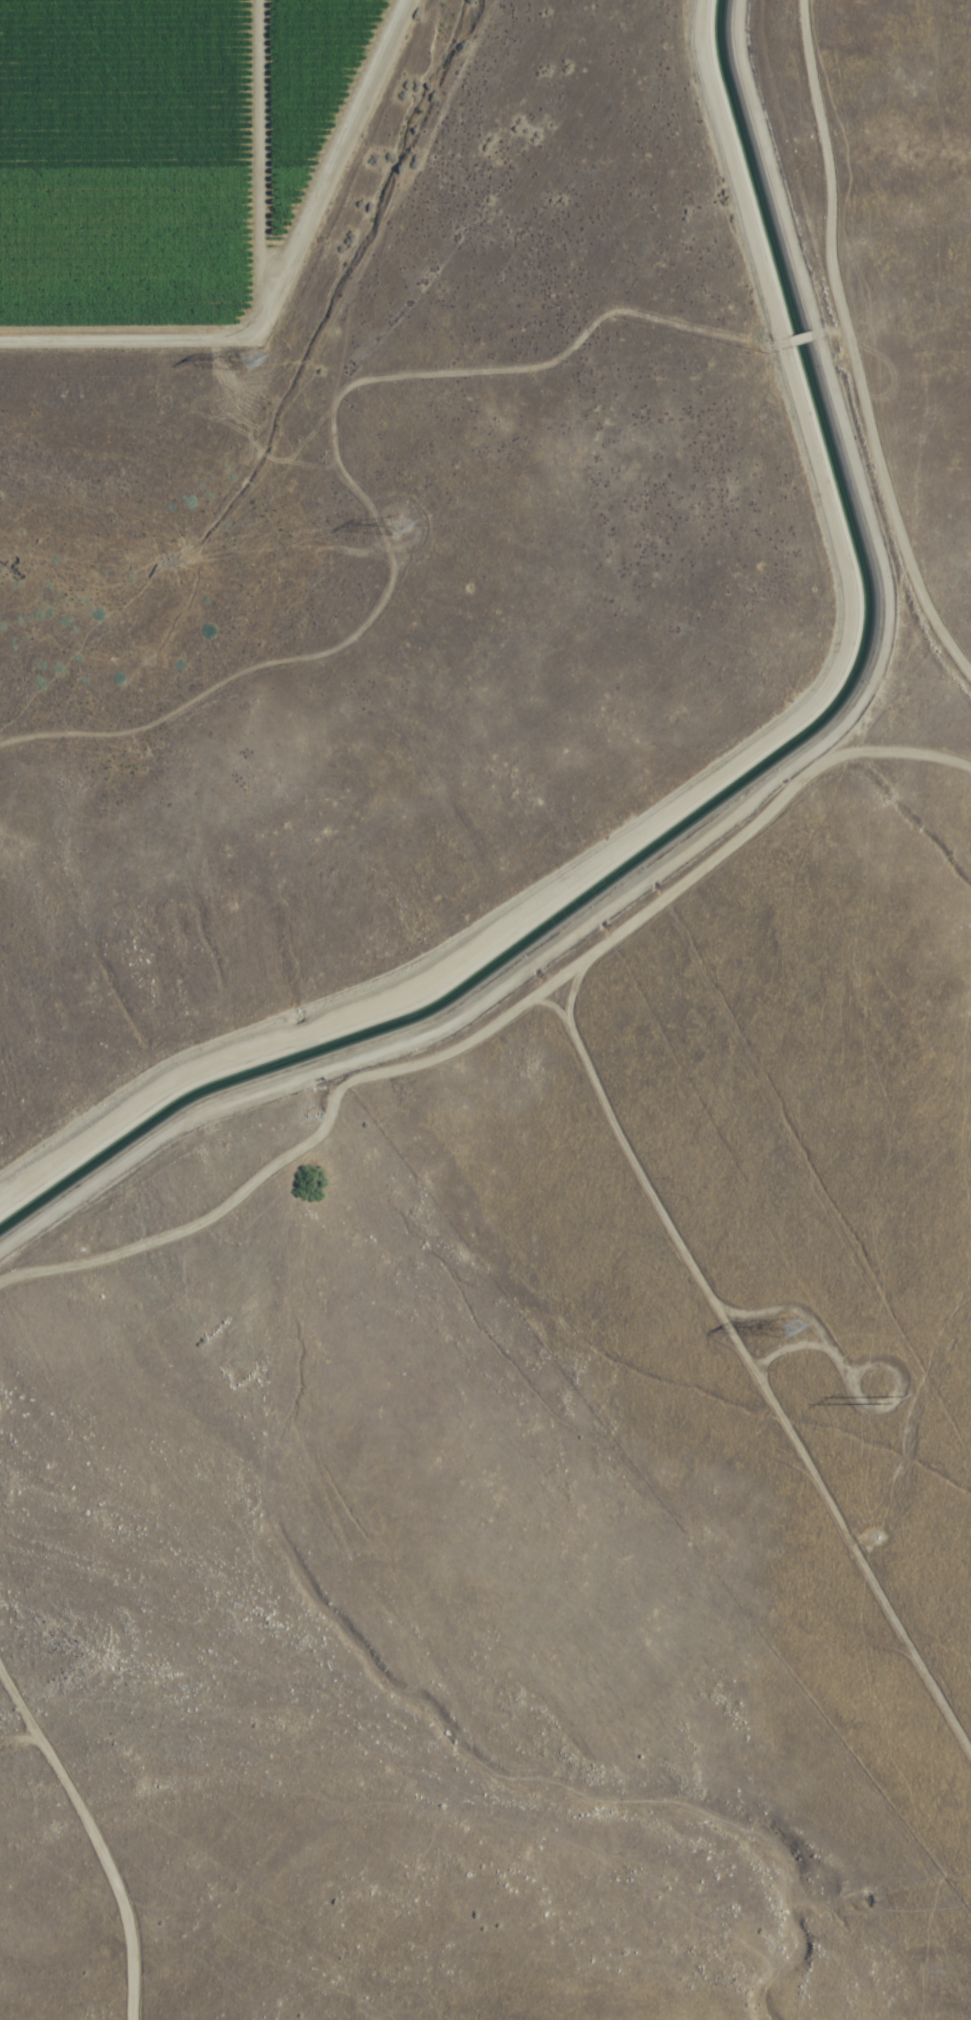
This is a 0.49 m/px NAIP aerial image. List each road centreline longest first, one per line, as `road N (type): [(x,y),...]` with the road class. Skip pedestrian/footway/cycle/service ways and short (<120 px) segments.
road 1 (track): [(177,2019),(168,1886),(59,1702),(39,1613),(53,1429),(108,1324),(276,1239),(367,1174),(436,1072),(587,987),(621,949),(759,836),(853,743),(900,617),(874,403),(827,299),(806,100),(780,32),(782,0)]
road 2 (track): [(0,706),(161,628),(329,194),(421,0)]

